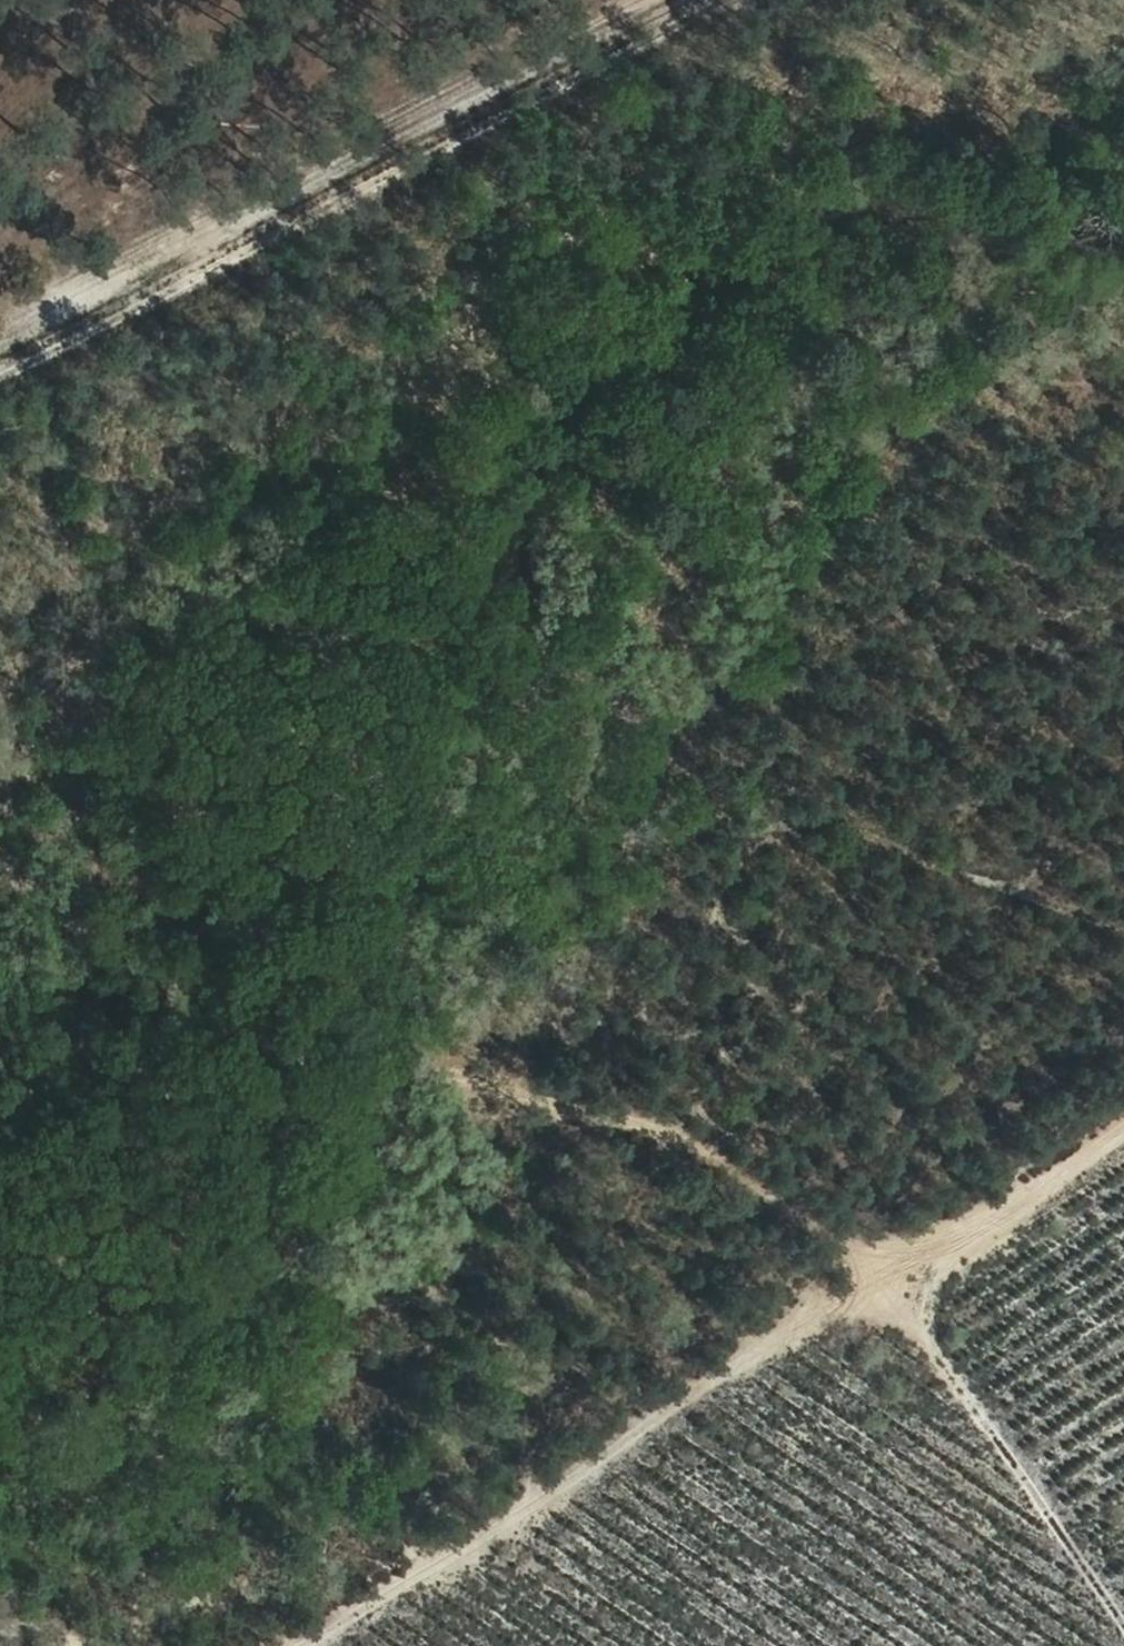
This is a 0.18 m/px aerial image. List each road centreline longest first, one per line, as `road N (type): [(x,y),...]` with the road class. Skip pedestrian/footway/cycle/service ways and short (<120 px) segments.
road 1 (track): [(1123,1130),(301,1645)]
road 2 (track): [(883,1281),(1123,1624)]

